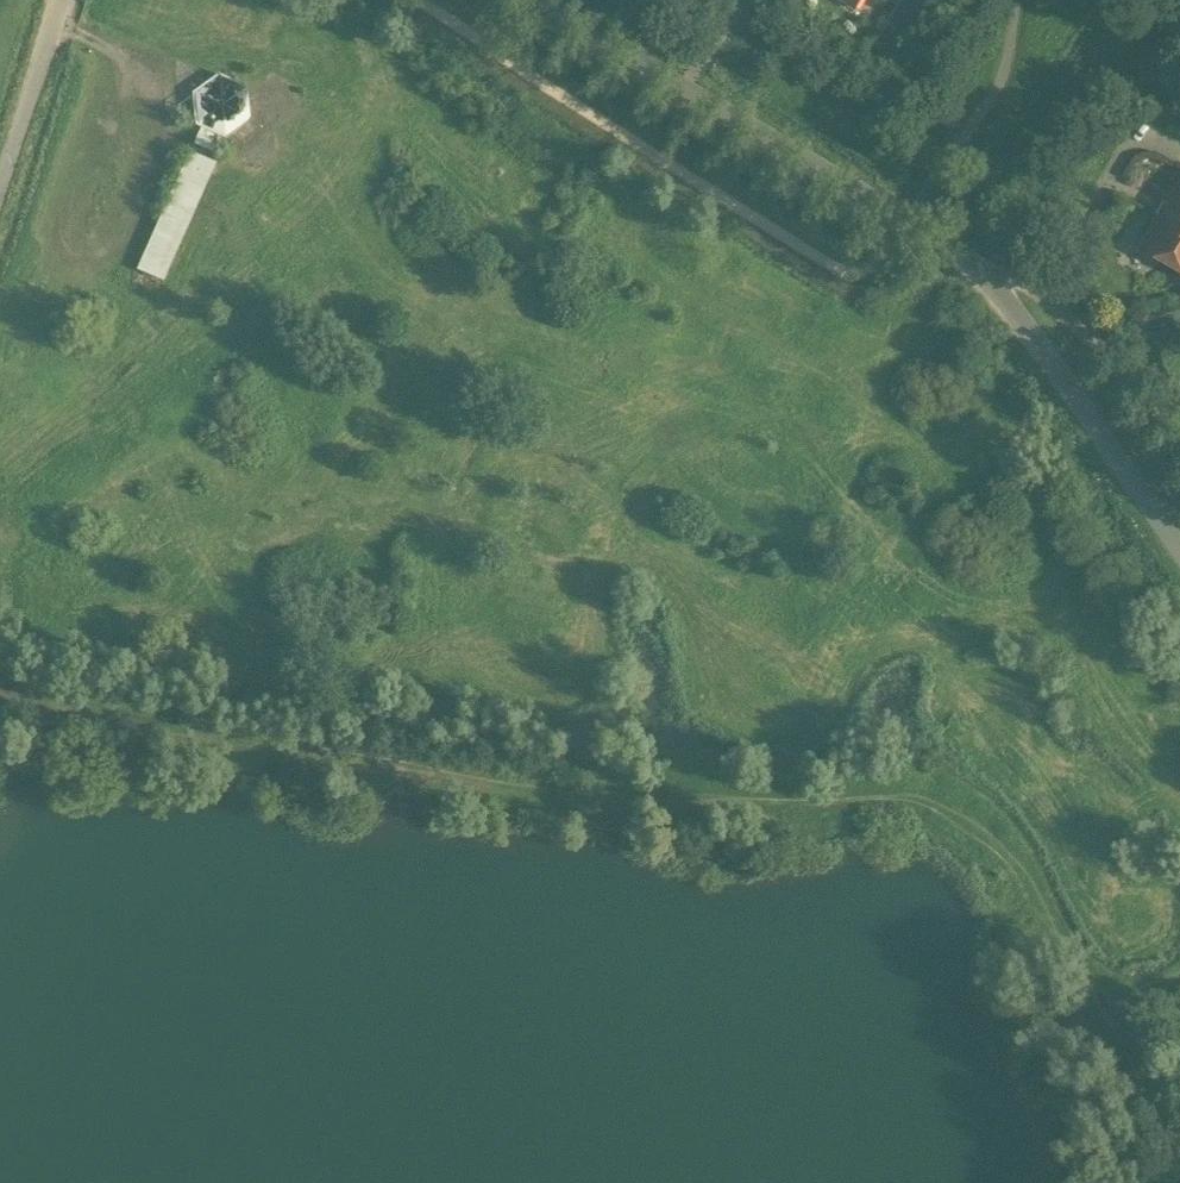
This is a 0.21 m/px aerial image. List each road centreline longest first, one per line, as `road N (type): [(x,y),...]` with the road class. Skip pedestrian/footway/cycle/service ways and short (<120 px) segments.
road 1 (unclassified): [(1179,551),(985,276),(908,220),(540,0)]
road 2 (unclassified): [(0,187),(63,0)]

